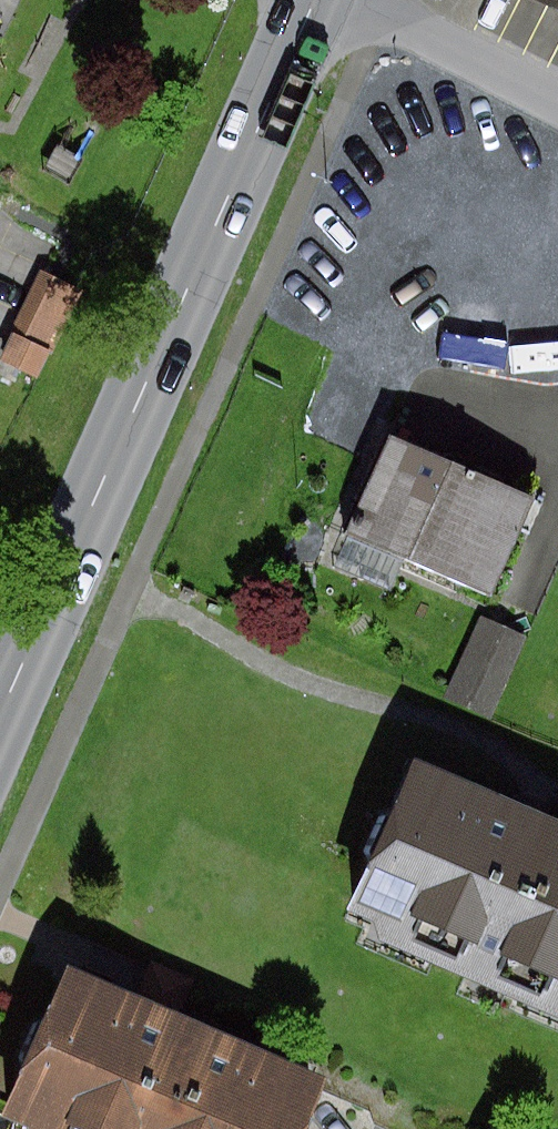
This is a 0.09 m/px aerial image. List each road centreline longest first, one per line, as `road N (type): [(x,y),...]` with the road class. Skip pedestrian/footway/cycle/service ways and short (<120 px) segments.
road 1 (primary): [(0,724),(321,0)]
road 2 (residential): [(390,0),(557,93)]

